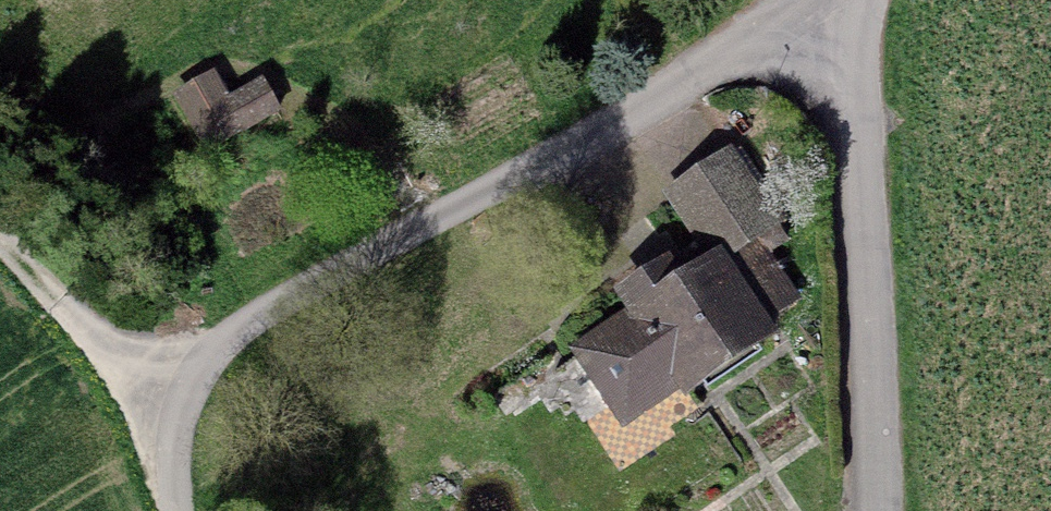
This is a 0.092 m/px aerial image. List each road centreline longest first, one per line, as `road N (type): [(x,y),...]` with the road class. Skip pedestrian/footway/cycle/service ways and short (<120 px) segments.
road 1 (residential): [(817,0),(760,40),(189,363),(168,389),(173,510)]
road 2 (residential): [(847,0),(870,510)]
road 3 (track): [(0,239),(106,343),(168,389)]

